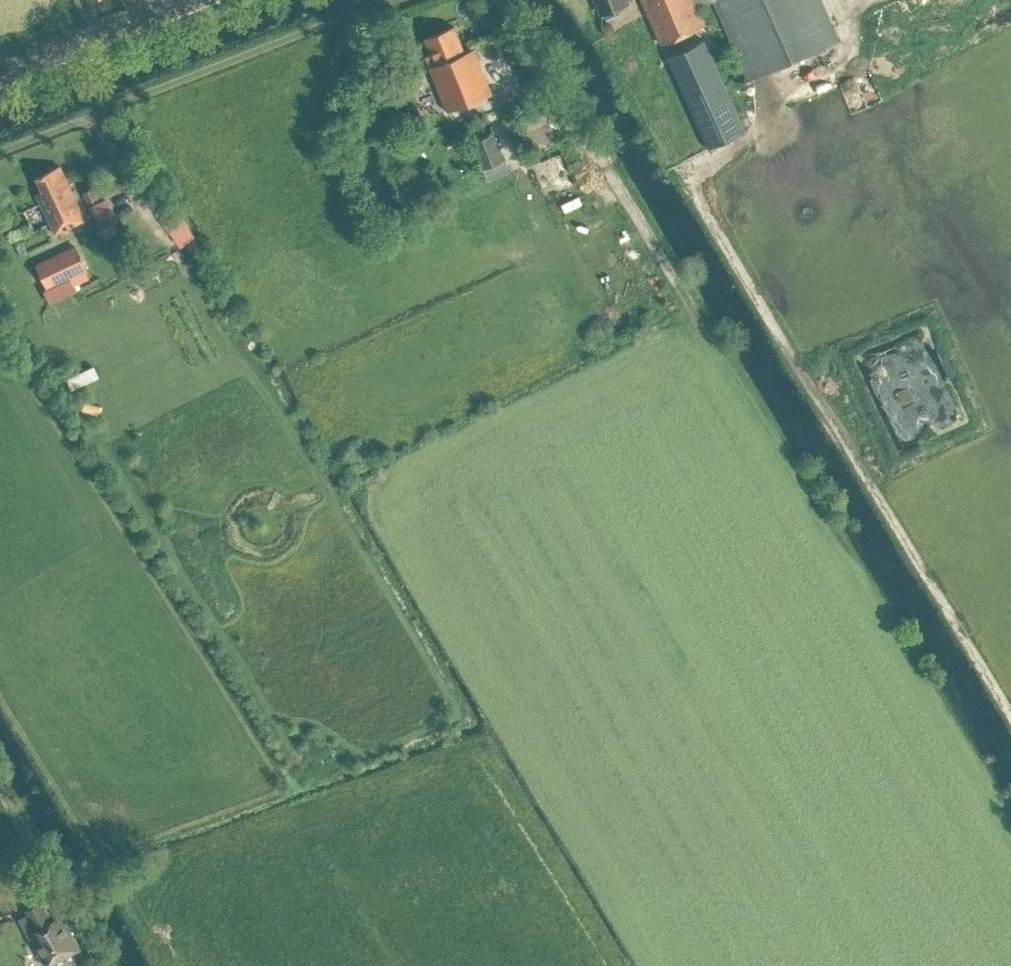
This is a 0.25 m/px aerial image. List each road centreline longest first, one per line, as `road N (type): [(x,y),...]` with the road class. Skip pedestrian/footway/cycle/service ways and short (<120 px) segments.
road 1 (tertiary): [(0,74),(191,0)]

